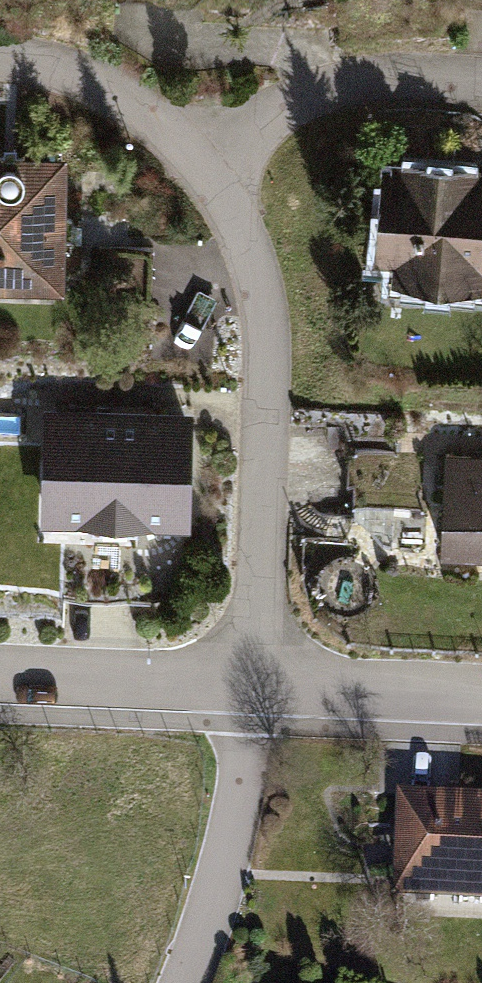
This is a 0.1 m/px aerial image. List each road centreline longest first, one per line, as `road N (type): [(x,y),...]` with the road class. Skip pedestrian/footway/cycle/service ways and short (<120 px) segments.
road 1 (residential): [(256,684),(267,334),(237,221),(201,164)]
road 2 (residential): [(183,982),(235,823),(256,684)]
road 3 (residential): [(201,164),(301,100),(351,83),(404,76),(481,83)]
road 4 (residential): [(0,675),(256,684)]
road 5 (residential): [(201,164),(120,97),(53,66),(0,60)]
road 6 (residential): [(256,684),(481,694)]

